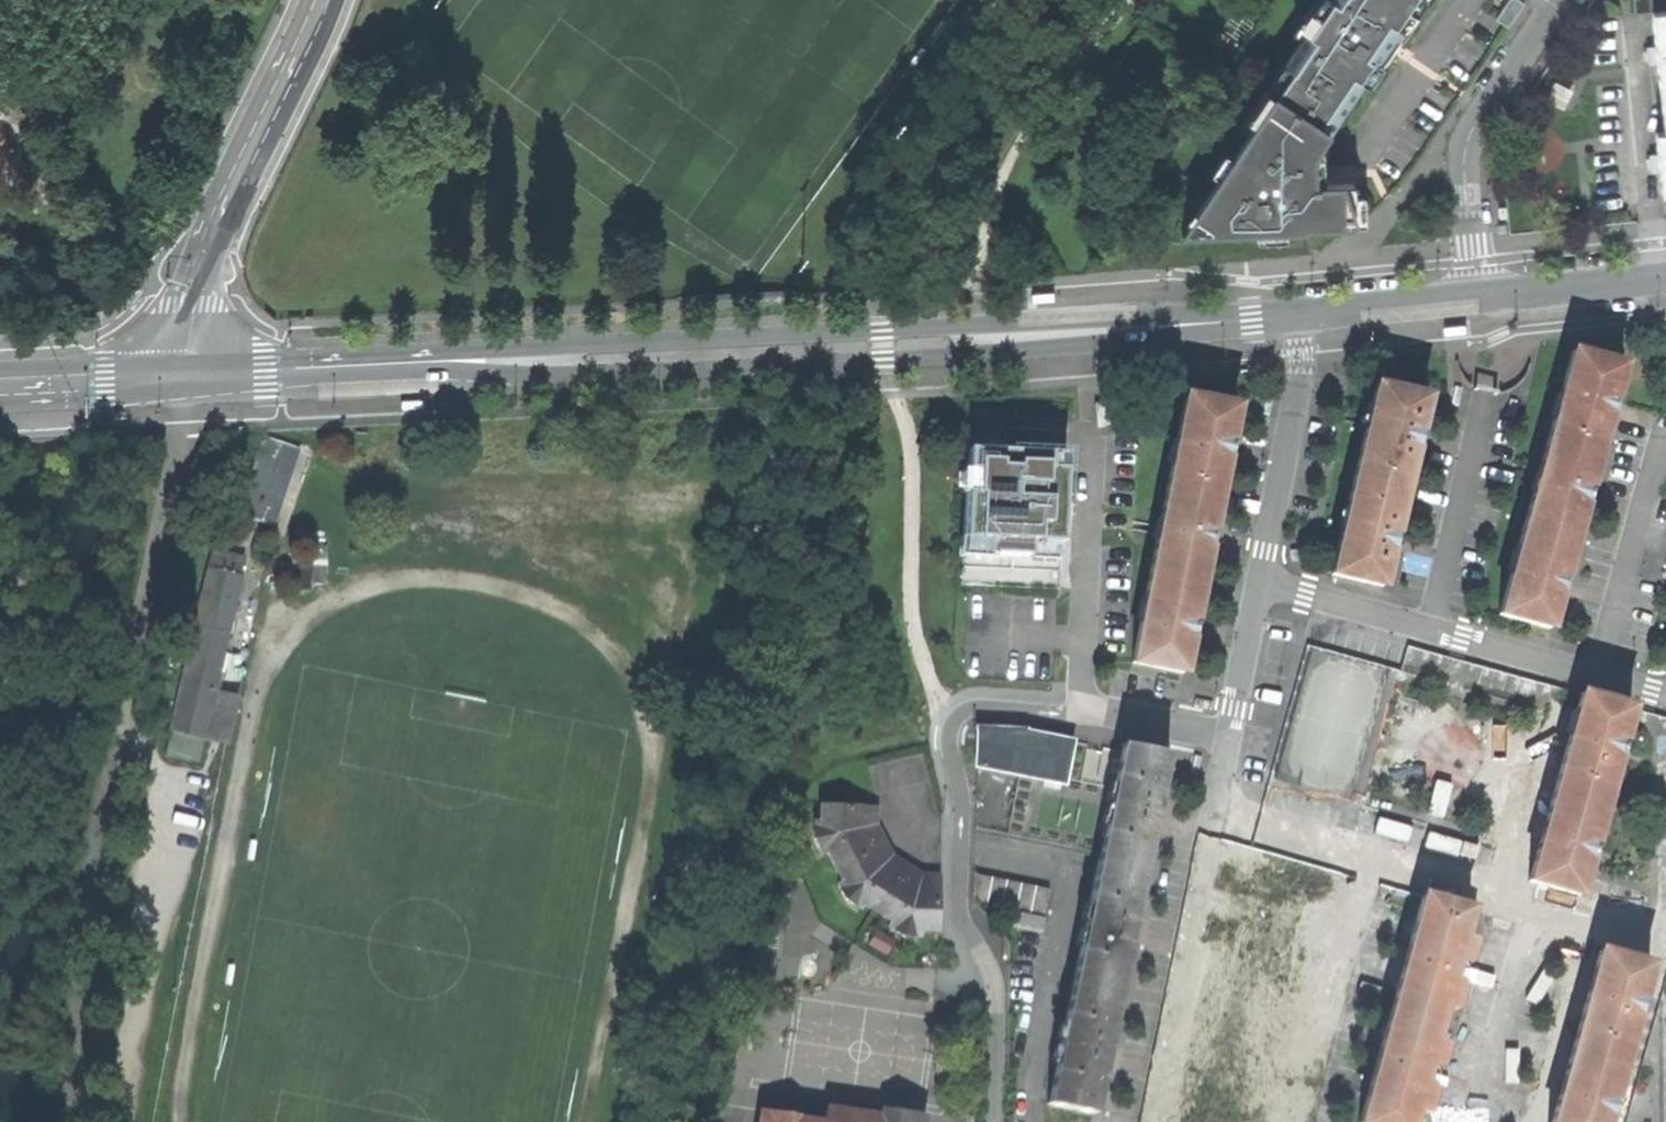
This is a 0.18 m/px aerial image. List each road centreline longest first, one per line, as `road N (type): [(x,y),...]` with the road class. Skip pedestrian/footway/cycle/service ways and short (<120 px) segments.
road 1 (residential): [(994,1121),(995,991),(962,922),(954,722),(967,709),(1066,715),(1085,707),(1229,738)]
road 2 (tertiary): [(1046,337),(986,326),(556,344),(470,365)]
road 3 (tertiary): [(470,365),(571,378),(998,350),(1046,337)]
road 4 (residential): [(1229,738),(1217,815),(1665,939)]
road 5 (residential): [(1665,692),(1262,584)]
road 6 (residential): [(175,375),(177,308),(195,292),(321,0)]
road 7 (residential): [(1478,300),(1466,151),(1479,116),(1556,0)]
road 8 (tertiary): [(175,375),(470,365)]
road 9 (residential): [(1309,320),(1262,584)]
road 10 (tertiary): [(1046,337),(1309,320)]
road 11 (tertiary): [(1478,300),(1665,282)]
road 12 (tertiary): [(0,386),(175,375)]
road 13 (tertiary): [(1309,320),(1478,300)]
road 14 (residential): [(1262,584),(1229,738)]

